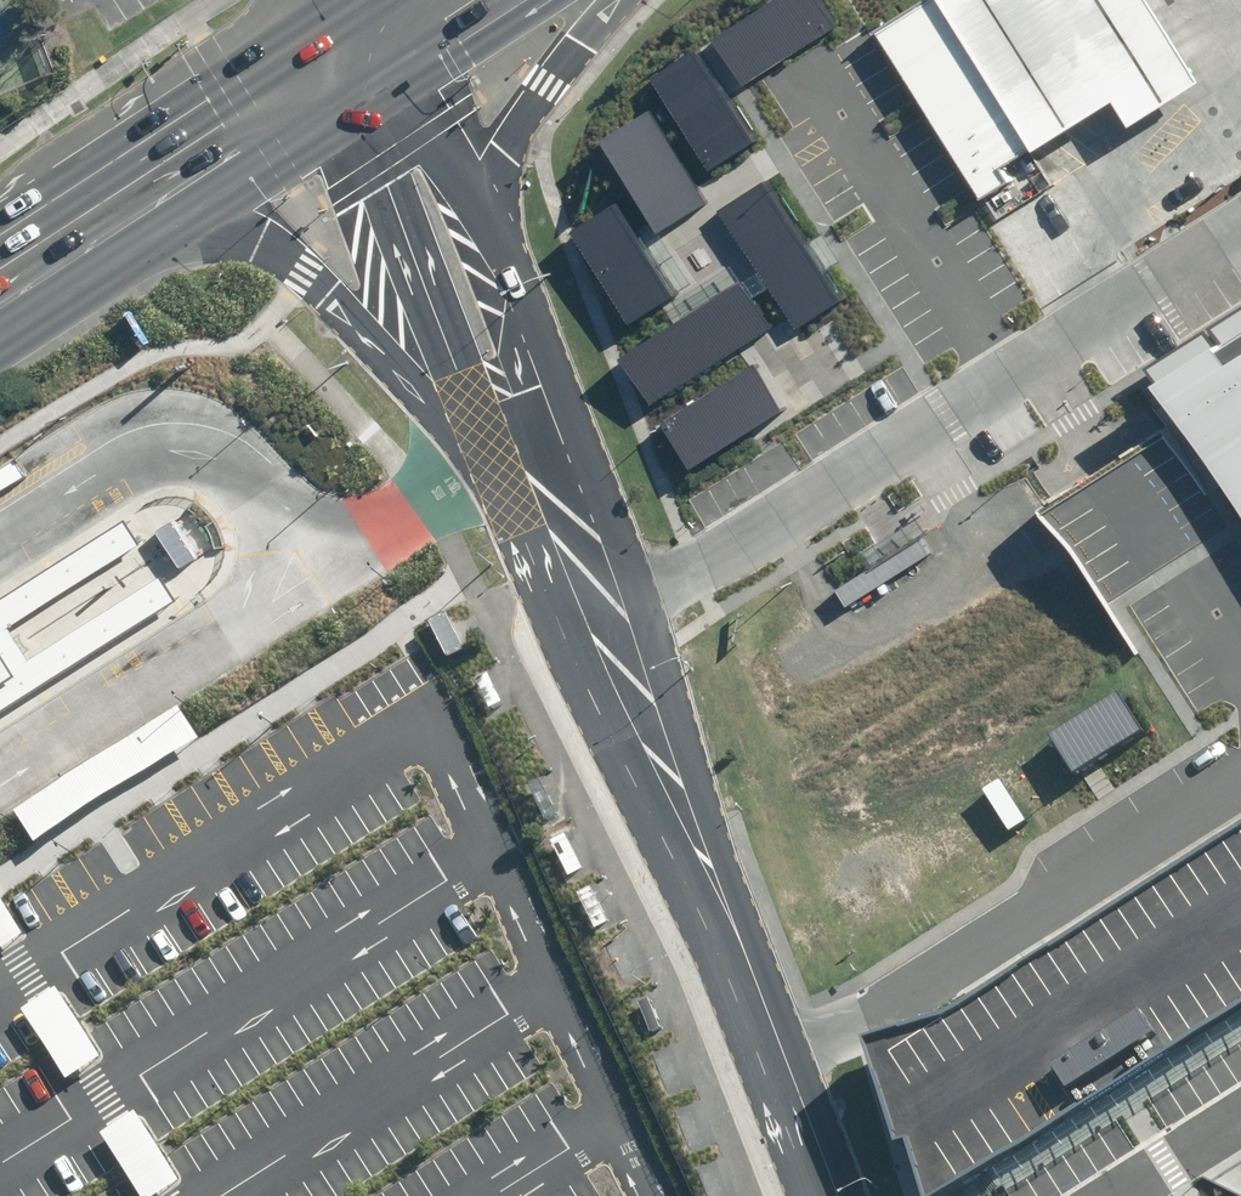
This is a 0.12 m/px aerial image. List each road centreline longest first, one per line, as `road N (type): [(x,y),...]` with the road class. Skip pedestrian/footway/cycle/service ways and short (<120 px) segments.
road 1 (residential): [(1240,217),(582,627)]
road 2 (tertiary): [(822,1195),(582,627)]
road 3 (primary): [(498,406),(306,268),(250,246),(172,245),(0,282)]
road 4 (primary): [(362,48),(0,280)]
road 5 (primary): [(621,0),(548,82),(509,153),(460,306)]
road 6 (tertiary): [(460,306),(362,48)]
road 7 (tertiary): [(582,627),(498,406)]

